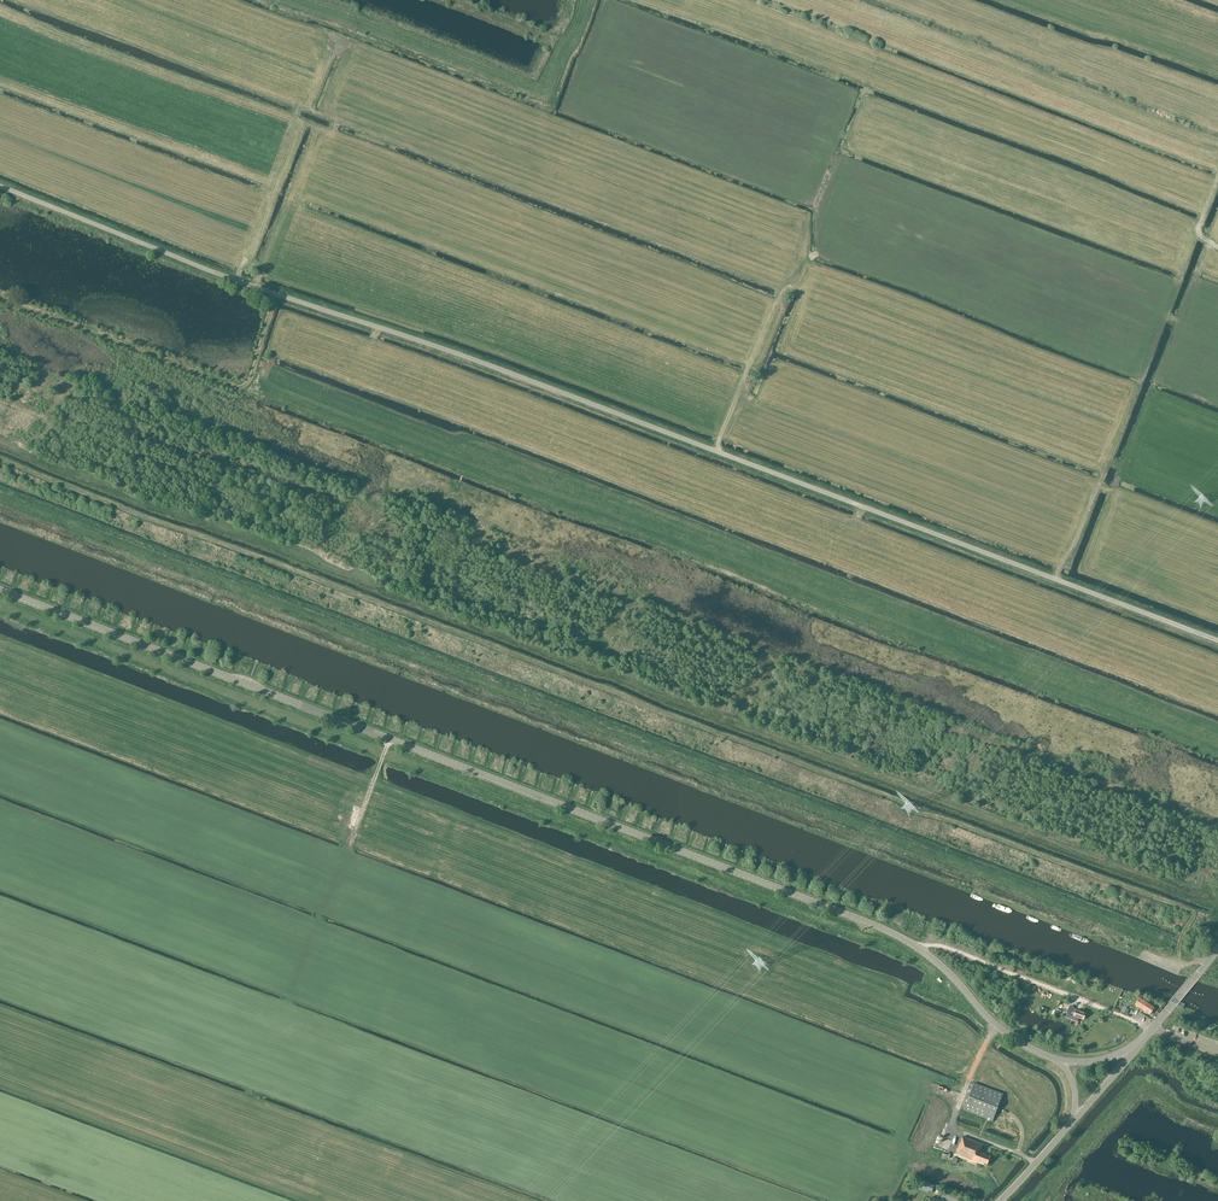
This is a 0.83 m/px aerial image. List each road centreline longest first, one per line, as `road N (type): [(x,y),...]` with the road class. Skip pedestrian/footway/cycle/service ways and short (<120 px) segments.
road 1 (unclassified): [(1217,640),(438,347),(278,296),(0,185)]
road 2 (tertiary): [(1054,1058),(1010,1035),(938,962),(877,925),(0,589)]
road 3 (track): [(1150,1031),(954,950),(916,945)]

